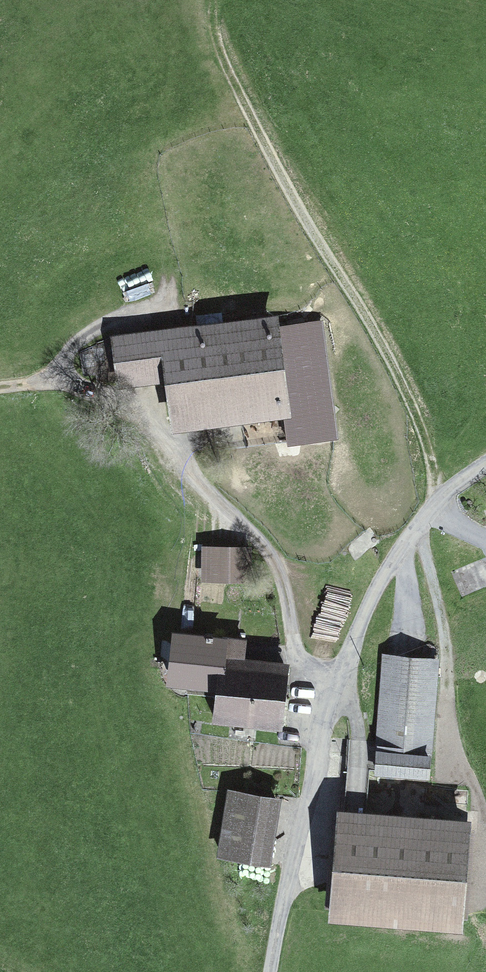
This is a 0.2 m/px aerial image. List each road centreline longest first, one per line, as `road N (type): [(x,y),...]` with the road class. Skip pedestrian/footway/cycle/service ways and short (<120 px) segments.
road 1 (track): [(485,420),(444,498),(400,382),(217,44),(216,4)]
road 2 (track): [(166,304),(108,318),(81,338),(70,370),(78,386),(187,459),(274,550),(320,721)]

